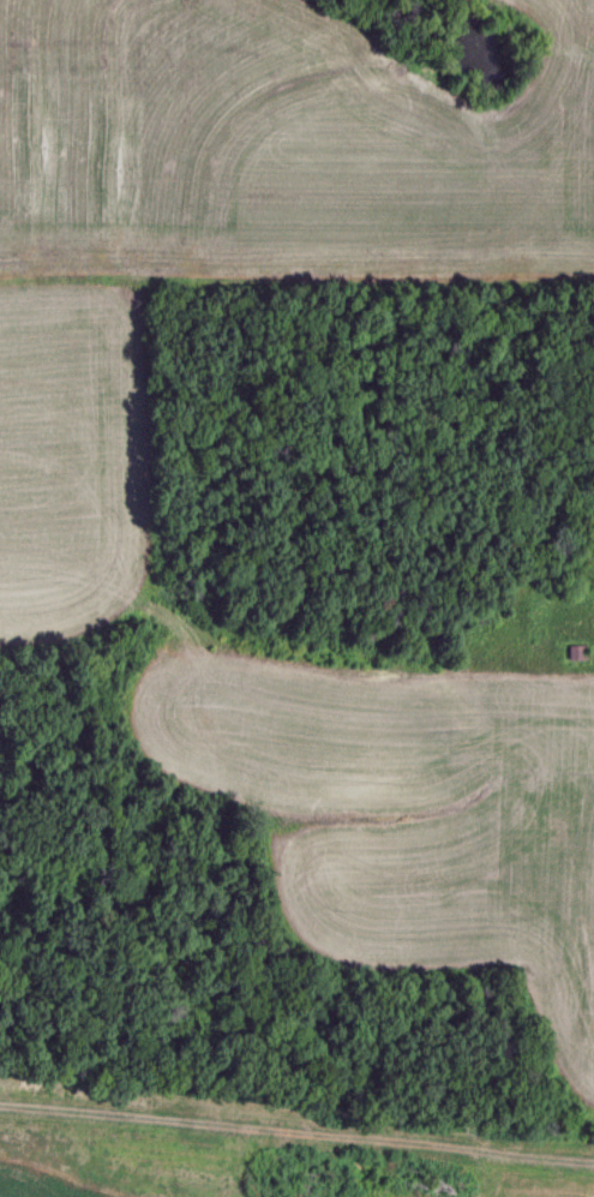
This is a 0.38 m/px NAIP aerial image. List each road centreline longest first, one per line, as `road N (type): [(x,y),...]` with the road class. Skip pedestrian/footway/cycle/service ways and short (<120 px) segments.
road 1 (residential): [(0,637),(163,611),(220,642),(407,671),(533,678)]

